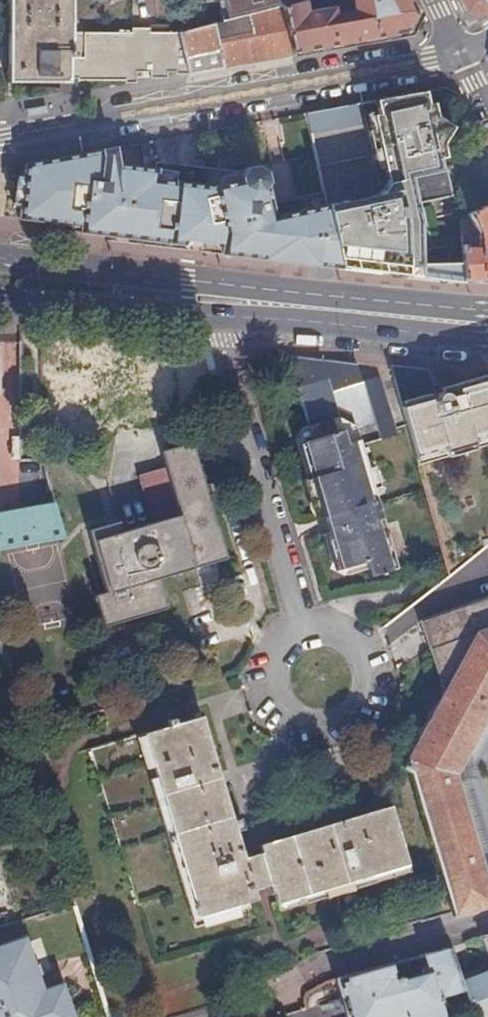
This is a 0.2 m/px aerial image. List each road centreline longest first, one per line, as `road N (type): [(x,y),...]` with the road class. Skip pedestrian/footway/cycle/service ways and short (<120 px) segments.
road 1 (secondary): [(487,308),(0,258)]
road 2 (secondary): [(0,302),(487,338)]
road 3 (tertiary): [(456,53),(0,138)]
road 4 (unclassified): [(216,1016),(311,970),(487,919)]

